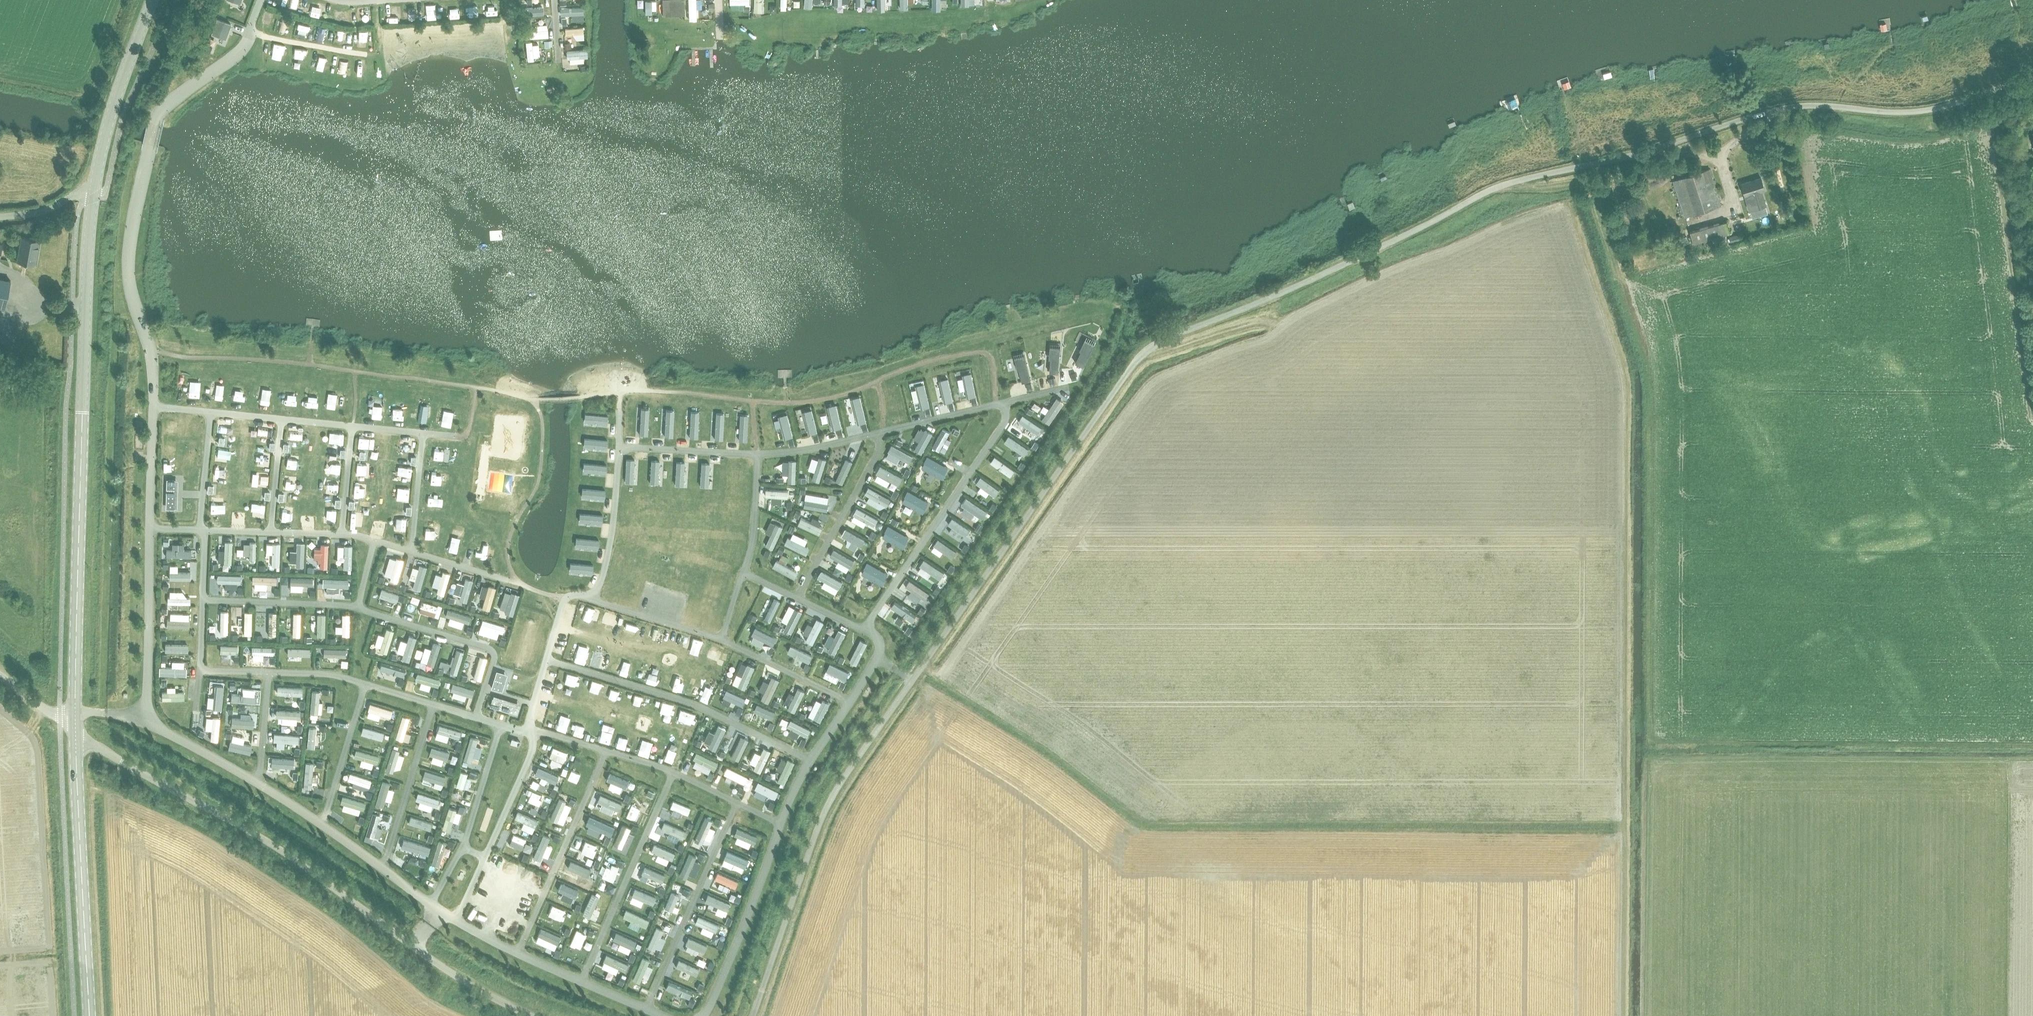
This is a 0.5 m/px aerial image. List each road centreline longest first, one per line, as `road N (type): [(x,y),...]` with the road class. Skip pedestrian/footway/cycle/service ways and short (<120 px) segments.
road 1 (unclassified): [(752,1015),(840,784),(1150,348),(1510,182),(1782,109),(1910,112),(2032,79)]
road 2 (unclassified): [(531,1015),(453,974),(268,842),(76,730)]
road 3 (tertiary): [(76,730),(92,193)]
road 4 (tertiary): [(90,1015),(76,730)]
road 5 (tertiary): [(92,193),(153,0)]

